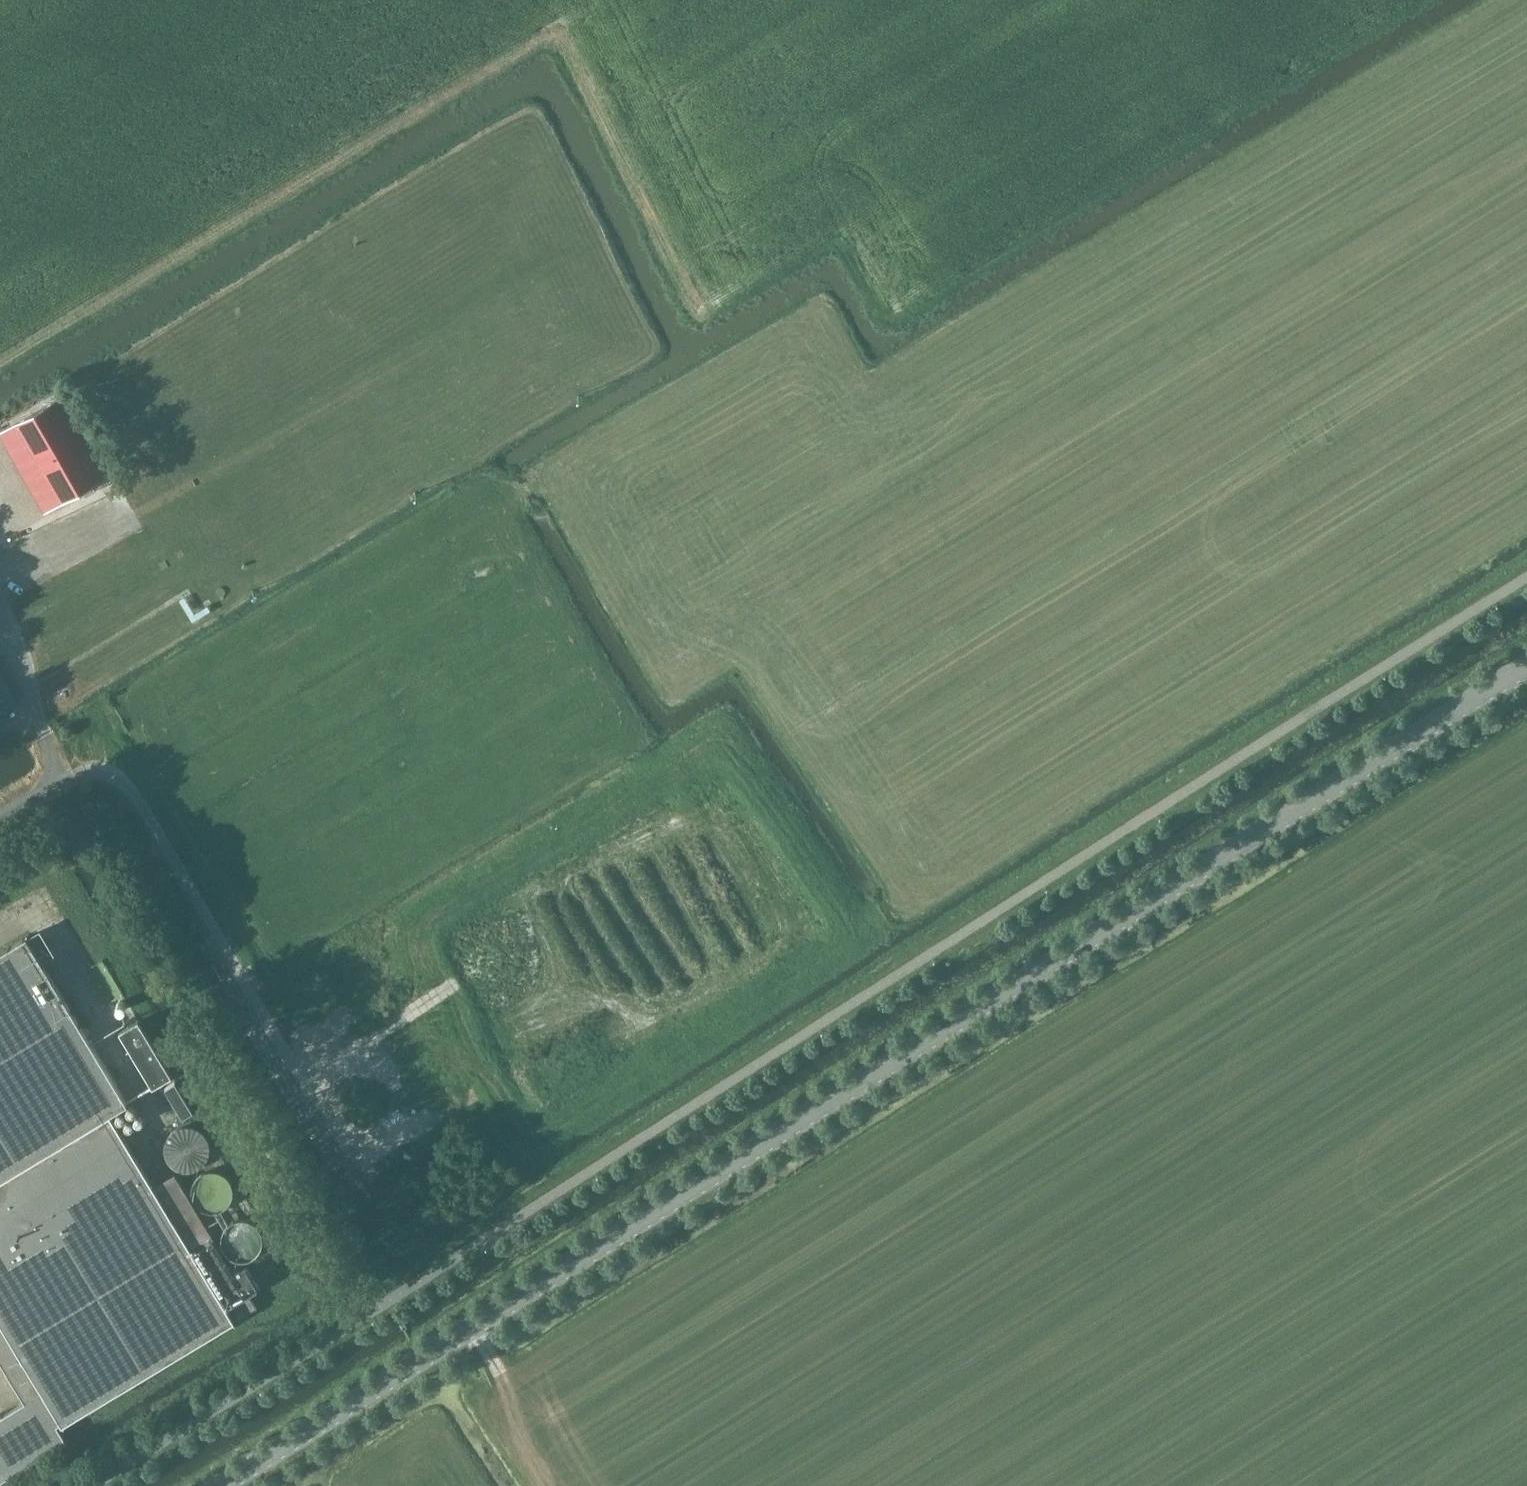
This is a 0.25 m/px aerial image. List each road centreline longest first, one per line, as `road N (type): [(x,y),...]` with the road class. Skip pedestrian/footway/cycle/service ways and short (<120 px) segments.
road 1 (tertiary): [(221,1485),(1526,660)]
road 2 (track): [(304,1079),(124,778),(94,767),(51,782)]
road 3 (track): [(368,1184),(304,1079),(455,983)]
road 4 (unclassified): [(0,611),(50,743),(51,782),(0,812)]

